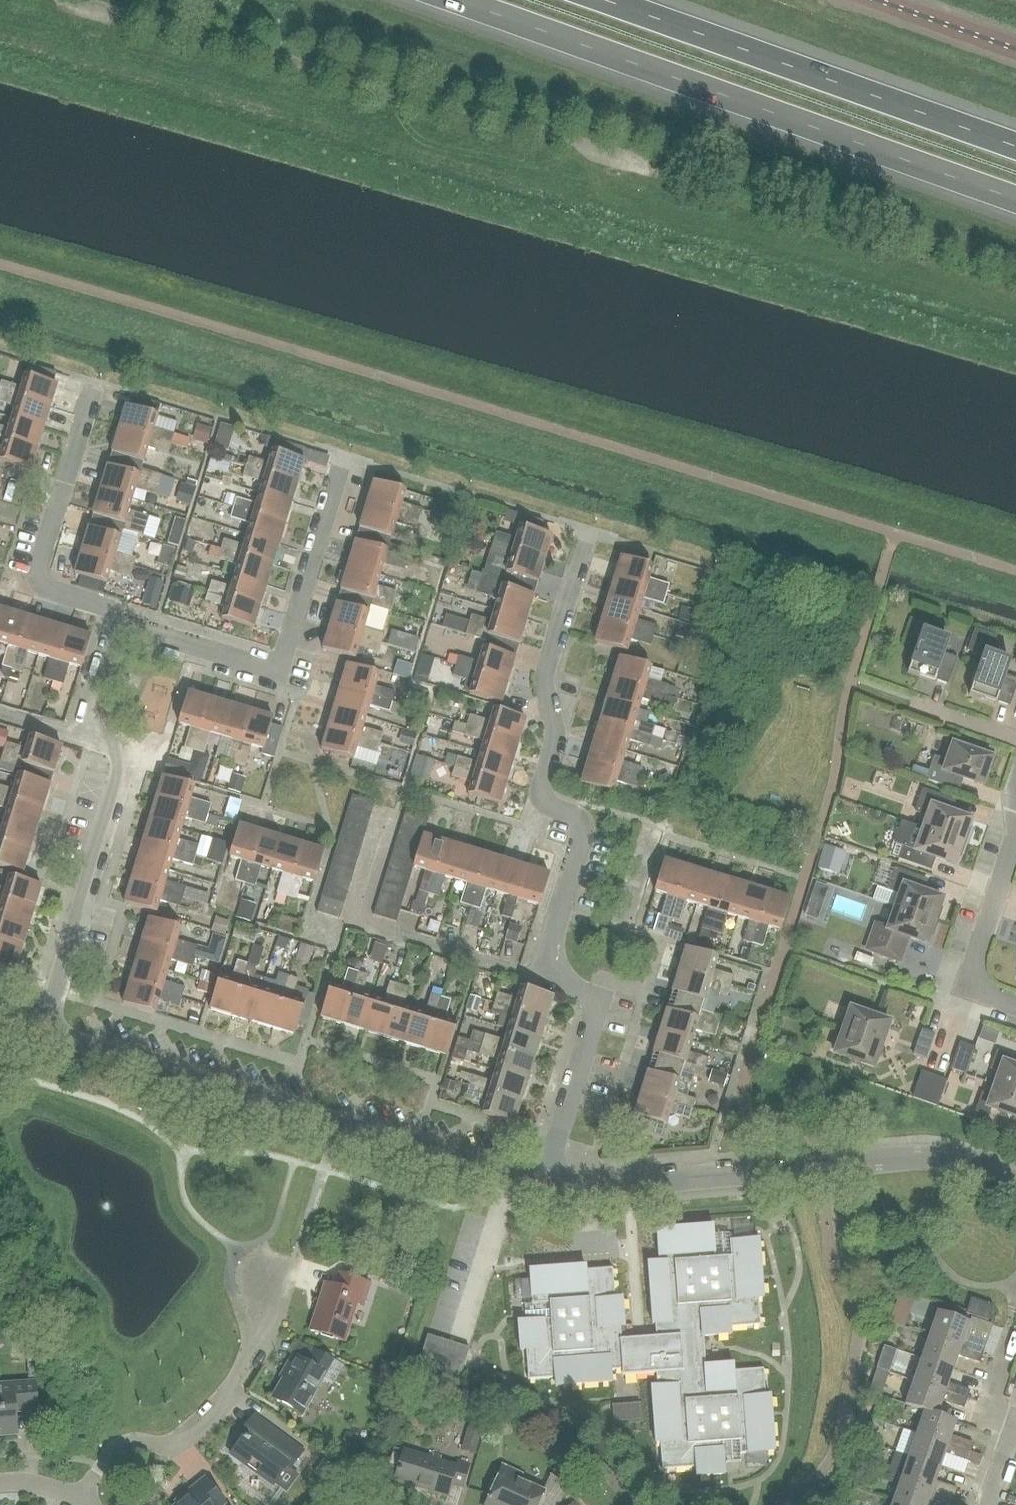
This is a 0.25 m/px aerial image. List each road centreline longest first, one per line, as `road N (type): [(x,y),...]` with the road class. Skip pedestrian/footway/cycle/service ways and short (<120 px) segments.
road 1 (unclassified): [(544,1184),(602,999),(548,977),(588,821),(545,805),(541,793),(557,730),(546,676),(589,532)]
road 2 (unclassified): [(657,164),(75,0)]
road 3 (motorway): [(450,0),(1015,201)]
road 4 (unclassified): [(42,1036),(544,1184)]
road 5 (unclassified): [(544,1184),(917,1156),(961,1162),(1015,1183)]
road 6 (unclassified): [(42,1036),(124,755),(88,715),(120,622)]
road 7 (motorway): [(1015,147),(604,0)]
road 8 (residential): [(341,457),(275,668),(120,622)]
road 9 (unclassified): [(76,1499),(116,1446),(172,1445),(226,1400),(268,1315),(264,1281)]
road 10 (residential): [(120,622),(96,605),(41,586),(38,571),(94,382)]
road 11 (unclassified): [(1015,829),(970,975),(974,988),(1015,1005)]
road 12 (residential): [(1015,49),(877,0)]

